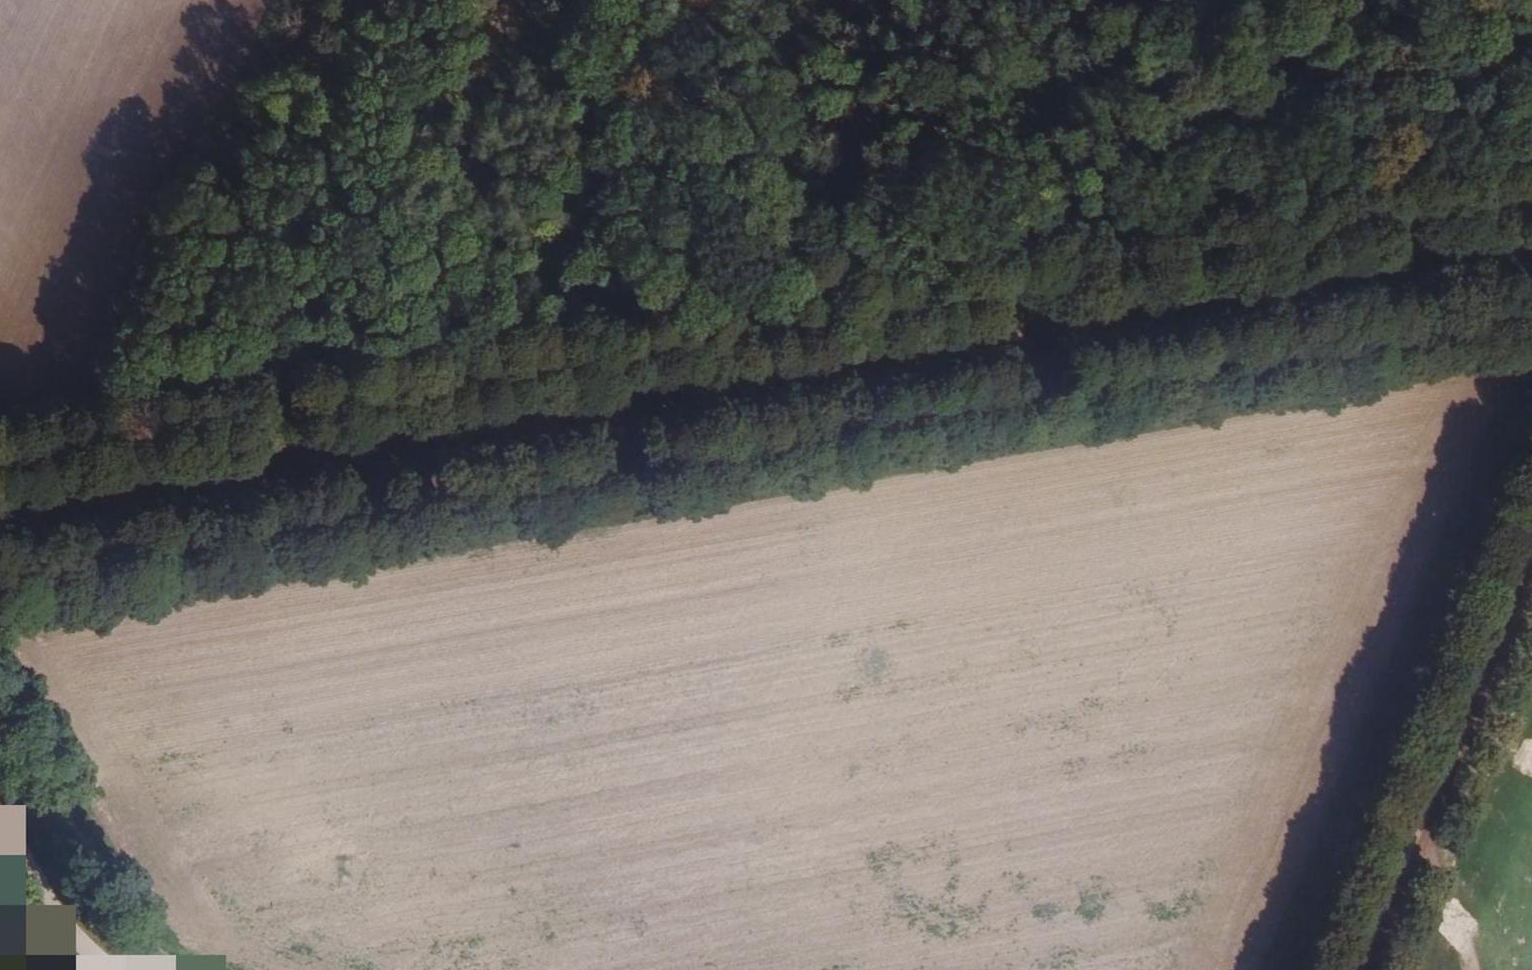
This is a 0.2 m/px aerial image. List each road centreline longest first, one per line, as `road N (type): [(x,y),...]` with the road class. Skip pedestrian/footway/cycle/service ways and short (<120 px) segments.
road 1 (track): [(0,565),(1531,274)]
road 2 (track): [(1531,566),(1375,969)]
road 3 (track): [(0,833),(97,969)]

